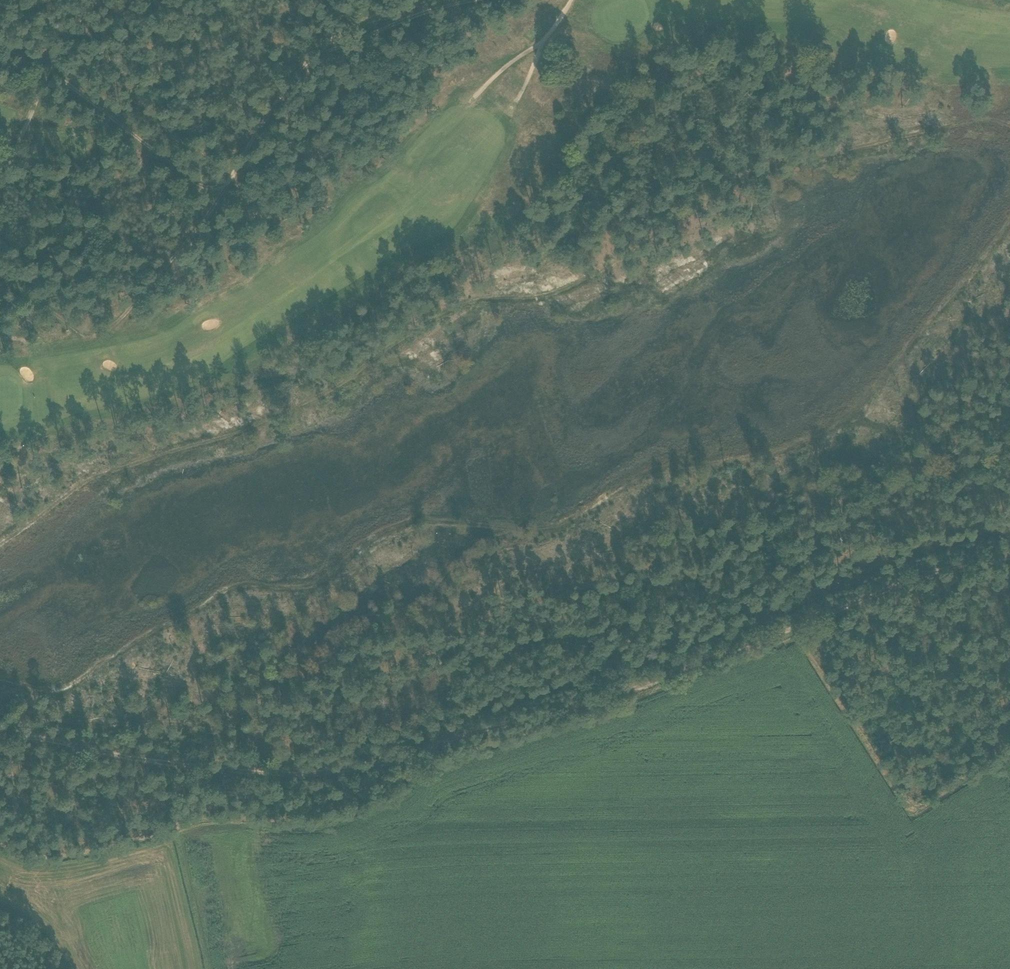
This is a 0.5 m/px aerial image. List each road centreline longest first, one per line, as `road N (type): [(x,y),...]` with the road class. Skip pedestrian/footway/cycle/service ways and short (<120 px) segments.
road 1 (track): [(0,739),(47,739),(128,760),(266,776),(343,772),(622,694),(930,574),(1009,559)]
road 2 (track): [(0,268),(76,330),(114,338),(266,239),(213,183),(49,69),(0,46)]
road 3 (track): [(213,183),(299,62),(471,0)]
road 4 (track): [(96,0),(49,69),(0,193)]

